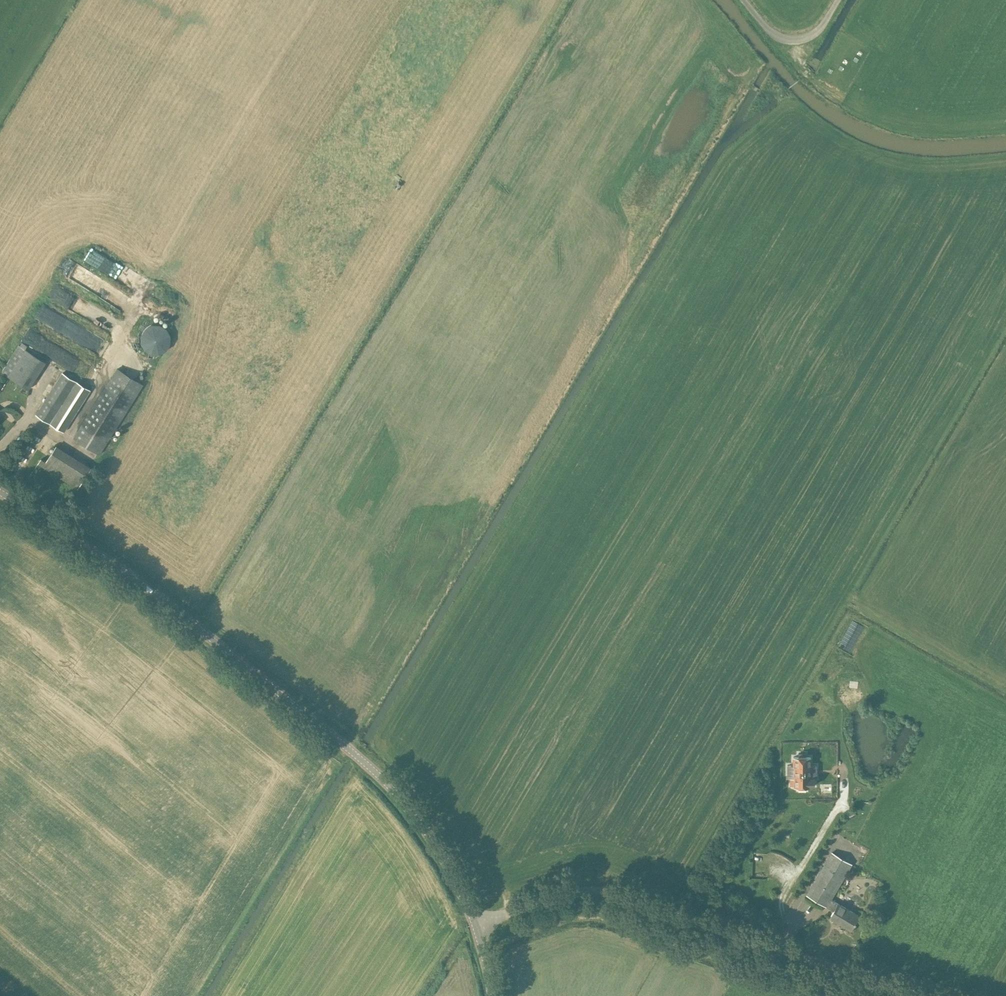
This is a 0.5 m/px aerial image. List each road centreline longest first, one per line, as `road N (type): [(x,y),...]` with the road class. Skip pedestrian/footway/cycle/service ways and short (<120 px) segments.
road 1 (tertiary): [(0,493),(131,577),(373,768),(424,825),(478,925)]
road 2 (unclassified): [(478,925),(575,894),(619,893),(916,995)]

